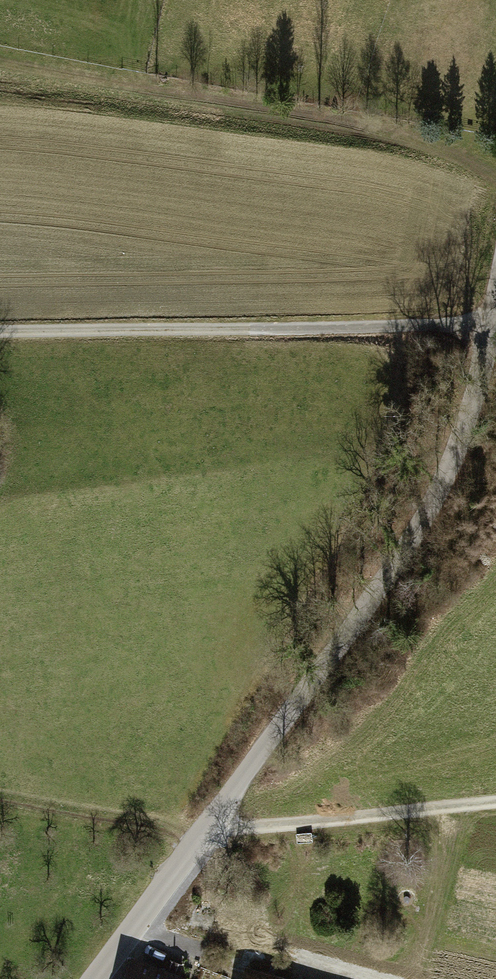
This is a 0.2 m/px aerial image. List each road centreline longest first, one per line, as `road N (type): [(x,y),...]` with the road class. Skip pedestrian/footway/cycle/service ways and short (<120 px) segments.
road 1 (tertiary): [(495,296),(455,459),(422,541),(94,978)]
road 2 (track): [(489,328),(0,334)]
road 3 (track): [(495,803),(203,836)]

